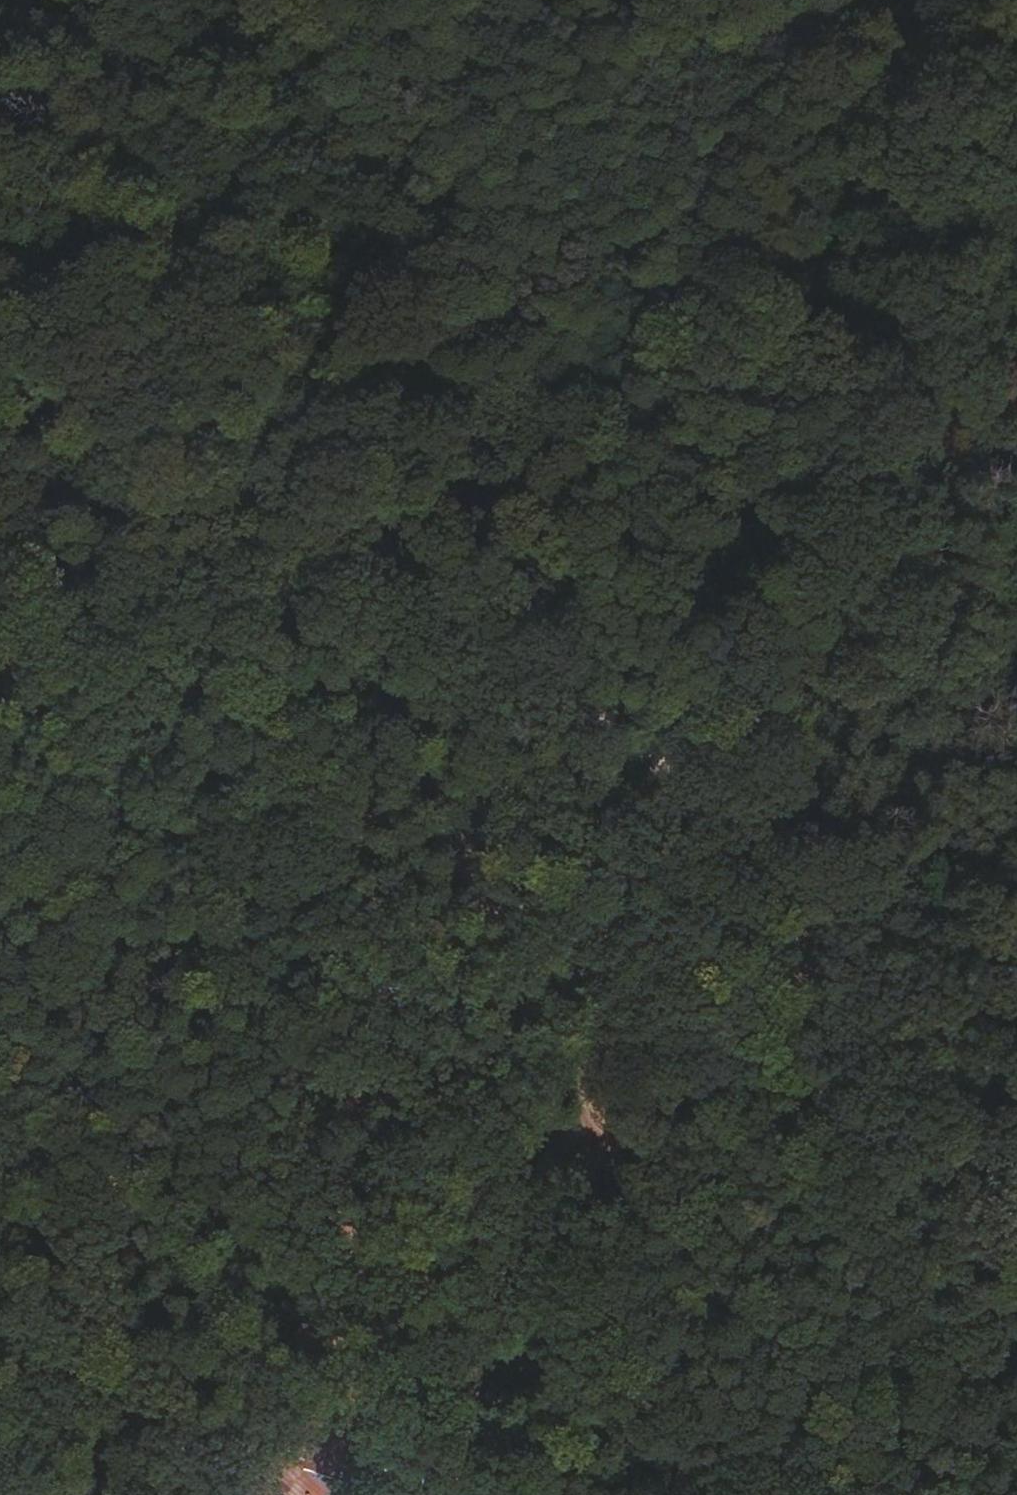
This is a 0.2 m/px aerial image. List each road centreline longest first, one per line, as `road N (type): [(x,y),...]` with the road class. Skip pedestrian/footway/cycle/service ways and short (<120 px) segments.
road 1 (track): [(344,578),(0,549)]
road 2 (track): [(1016,203),(900,250),(830,267)]

